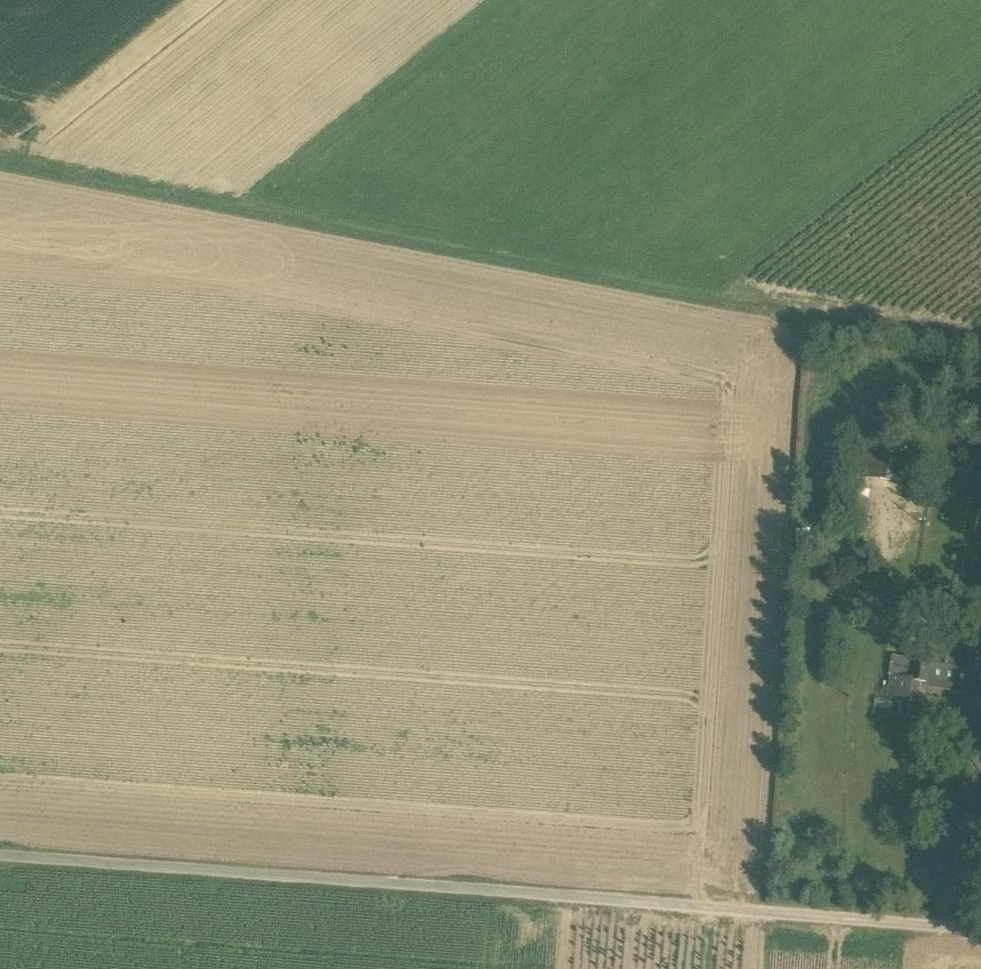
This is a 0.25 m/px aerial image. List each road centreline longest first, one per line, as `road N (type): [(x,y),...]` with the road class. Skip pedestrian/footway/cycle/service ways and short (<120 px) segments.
road 1 (unclassified): [(980,935),(0,861)]
road 2 (track): [(0,164),(830,328)]

